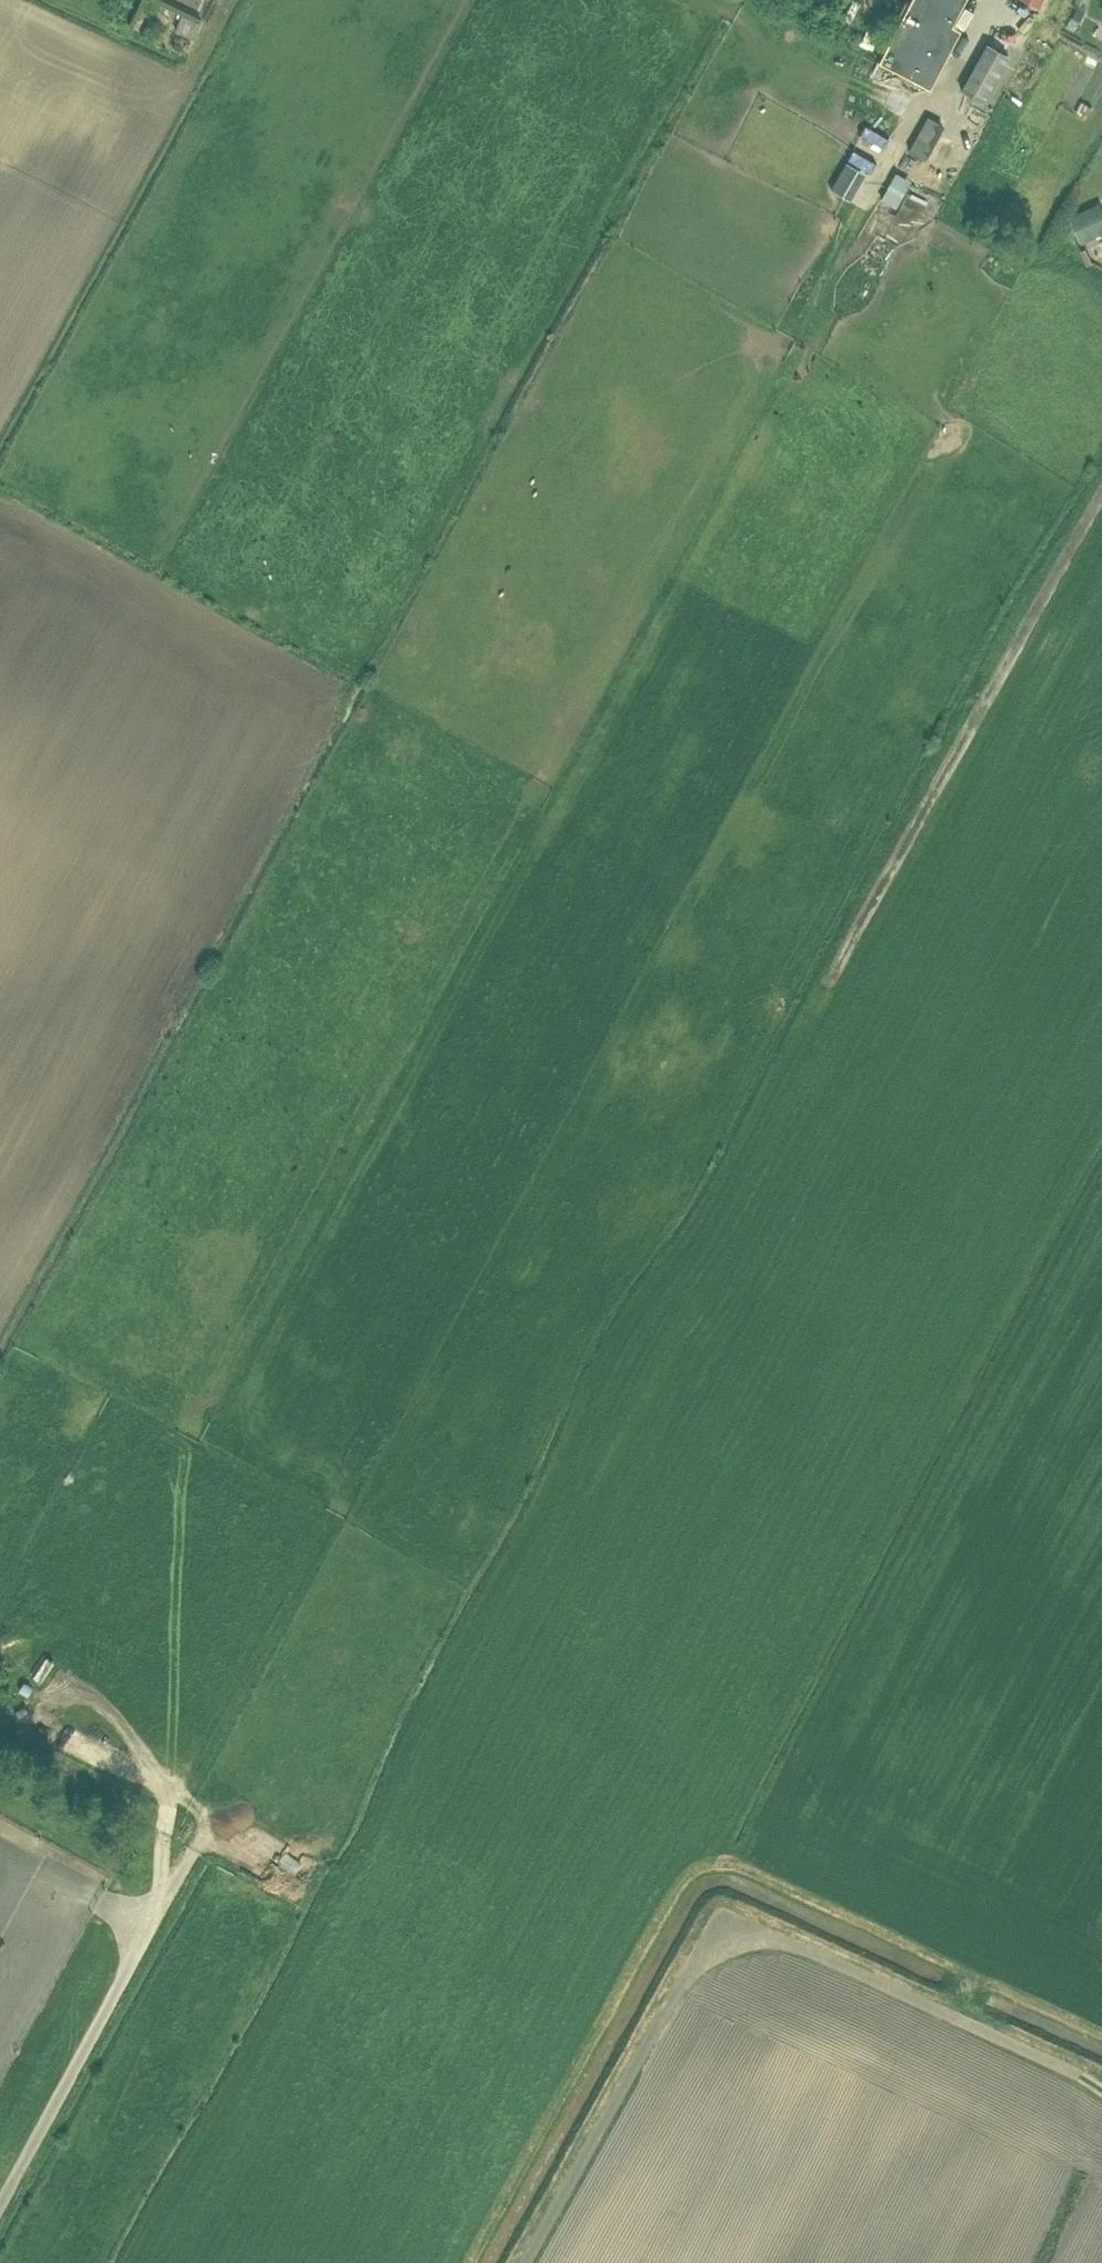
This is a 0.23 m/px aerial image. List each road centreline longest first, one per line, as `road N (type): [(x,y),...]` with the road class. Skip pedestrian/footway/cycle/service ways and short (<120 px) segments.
road 1 (unclassified): [(523,2262),(675,1993),(693,1966),(736,1942),(763,1939),(814,1950),(1080,2076)]
road 2 (track): [(835,976),(1101,490)]
road 3 (unclassified): [(0,2204),(185,1862)]

